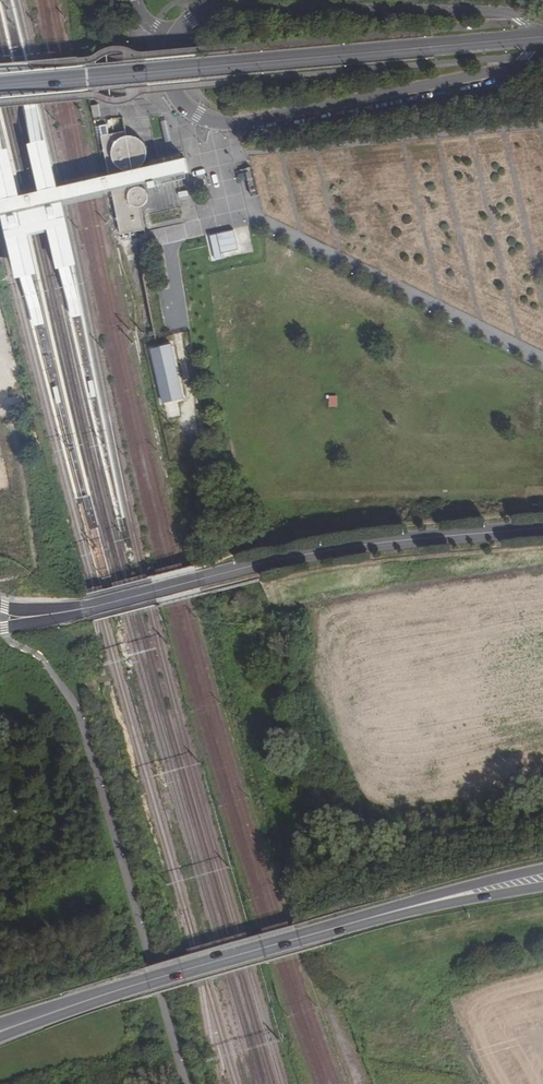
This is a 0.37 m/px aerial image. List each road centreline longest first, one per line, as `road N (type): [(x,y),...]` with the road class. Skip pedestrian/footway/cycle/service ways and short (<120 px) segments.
road 1 (unclassified): [(538,38),(506,13),(236,8),(190,20),(166,64),(191,110),(229,122),(490,73),(526,55)]
road 2 (tertiary): [(538,38),(0,85)]
road 3 (tertiary): [(71,612),(307,554),(542,527)]
road 4 (primary): [(407,908),(100,996)]
road 5 (primary): [(542,869),(407,908)]
road 6 (primary): [(407,908),(542,888)]

